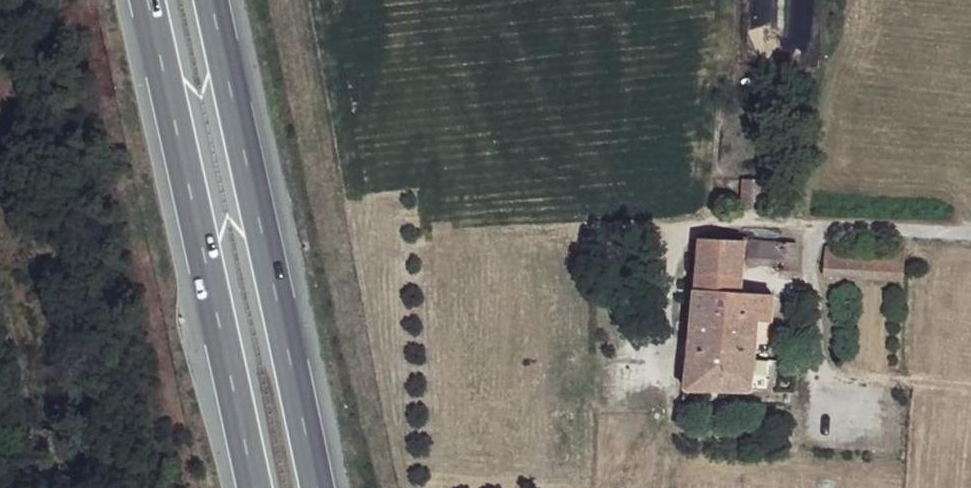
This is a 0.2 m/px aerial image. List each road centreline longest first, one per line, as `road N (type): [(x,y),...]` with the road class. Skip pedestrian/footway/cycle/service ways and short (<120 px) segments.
road 1 (motorway): [(314,487),(209,0)]
road 2 (motorway): [(144,0),(249,487)]

